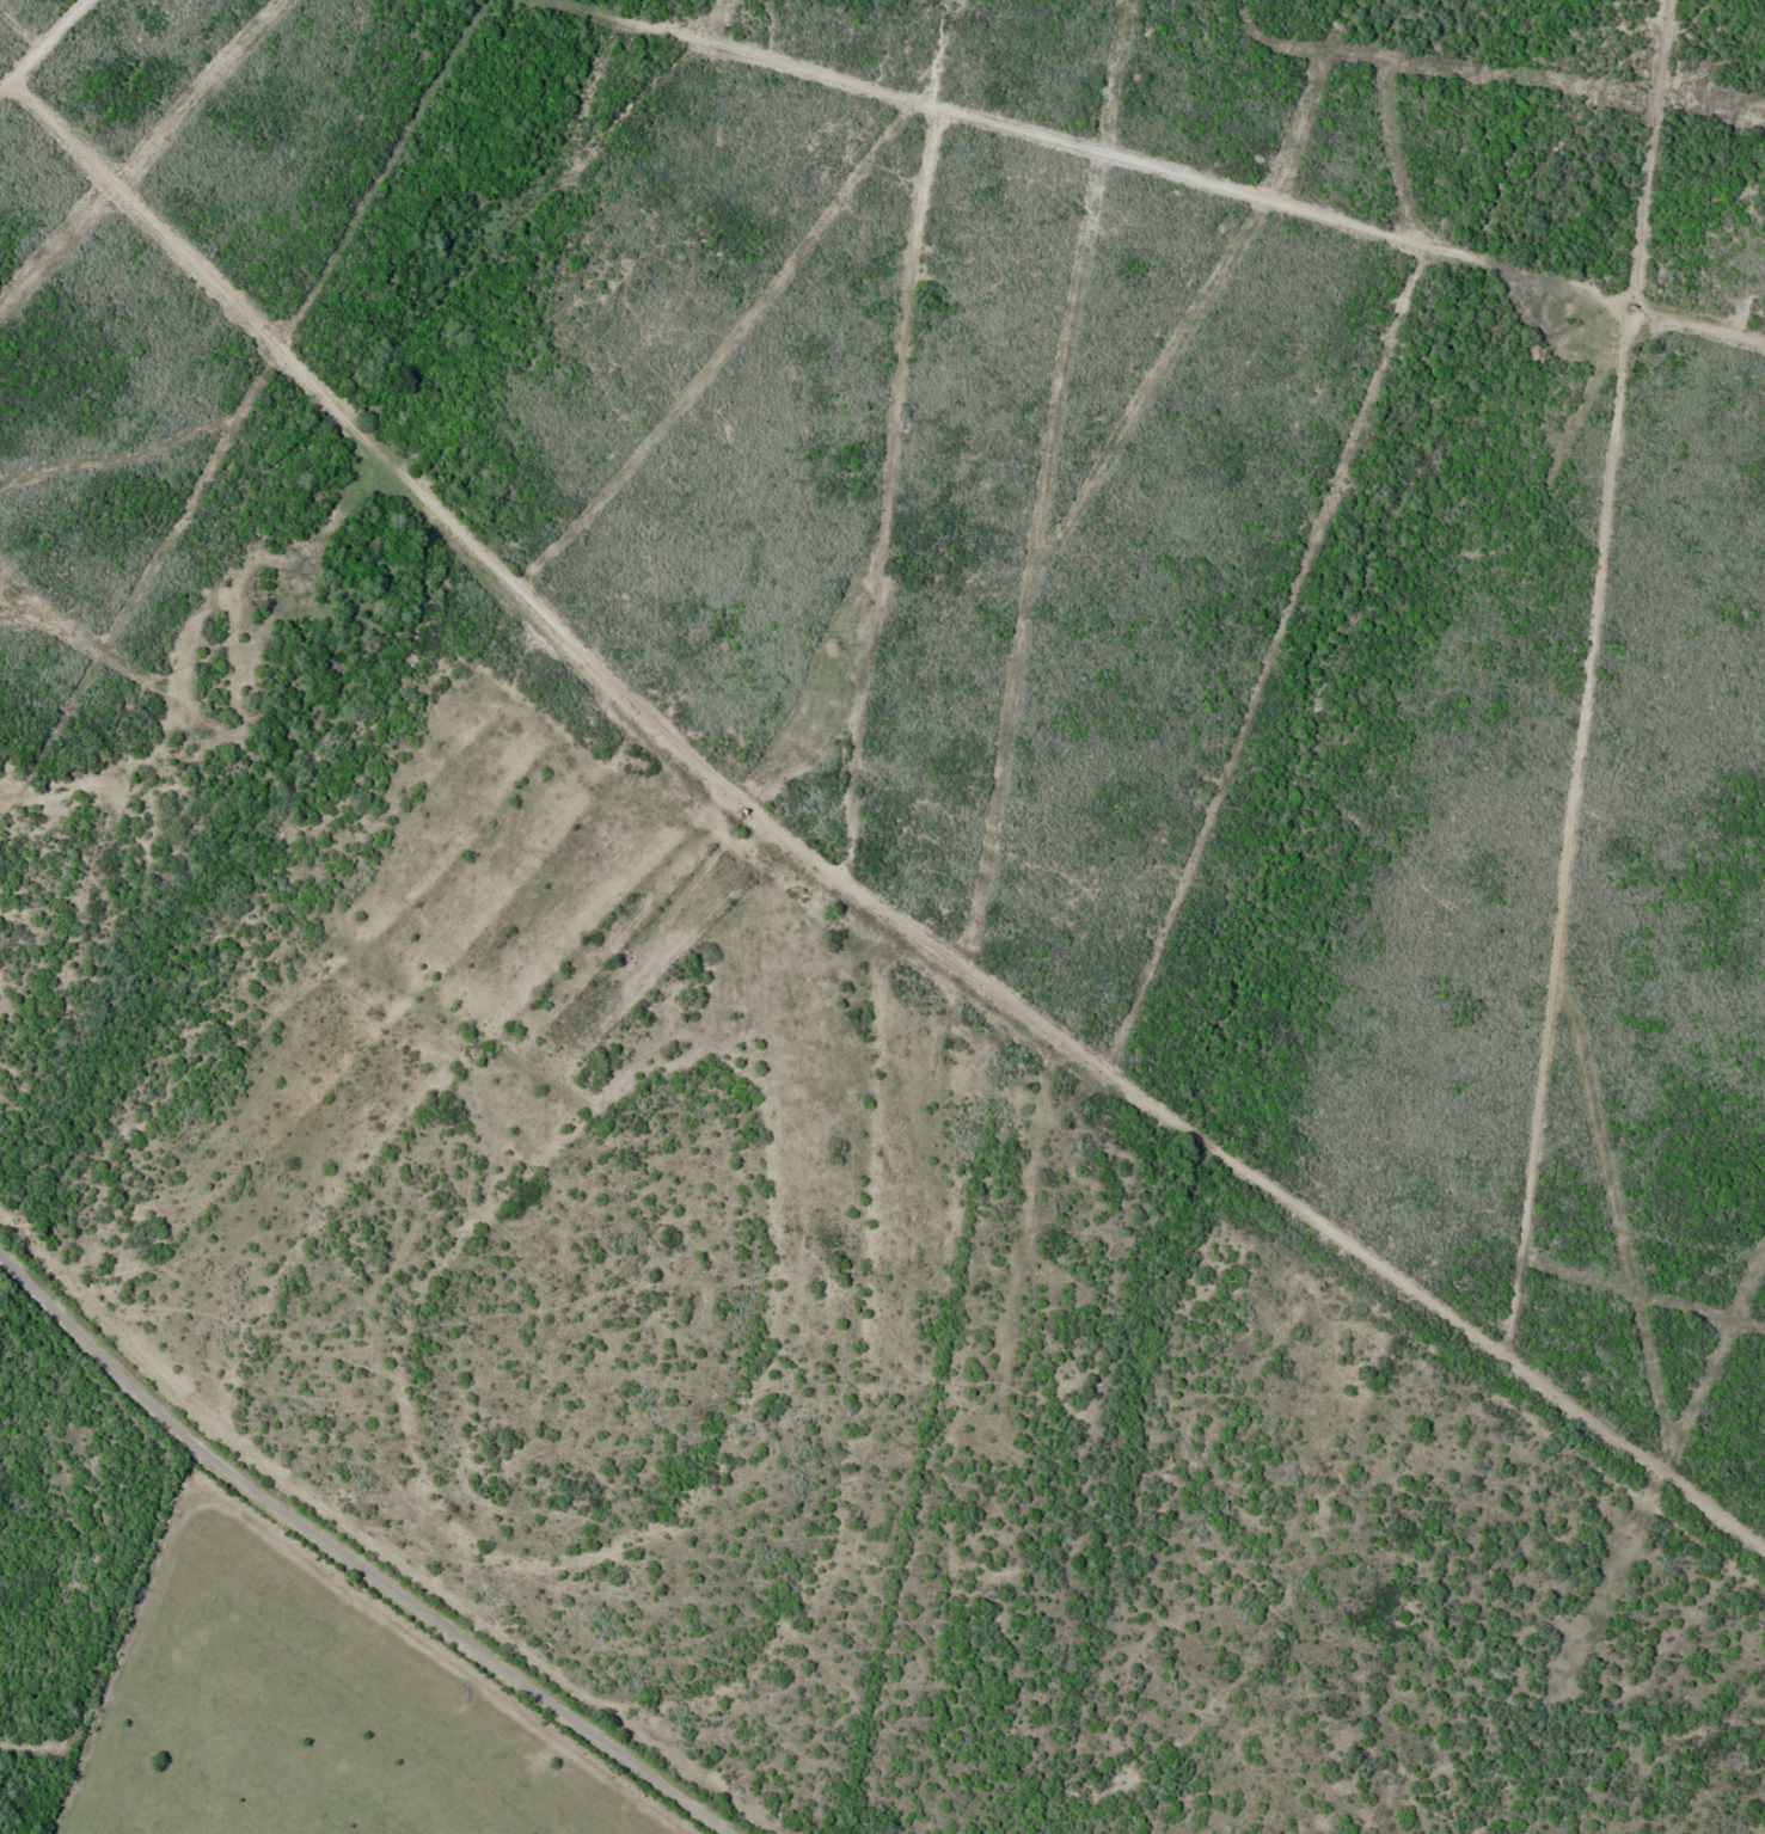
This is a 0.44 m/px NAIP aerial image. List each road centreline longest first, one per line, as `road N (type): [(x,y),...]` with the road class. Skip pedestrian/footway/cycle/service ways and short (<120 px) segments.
road 1 (residential): [(726,1833),(188,1444),(0,1258)]

